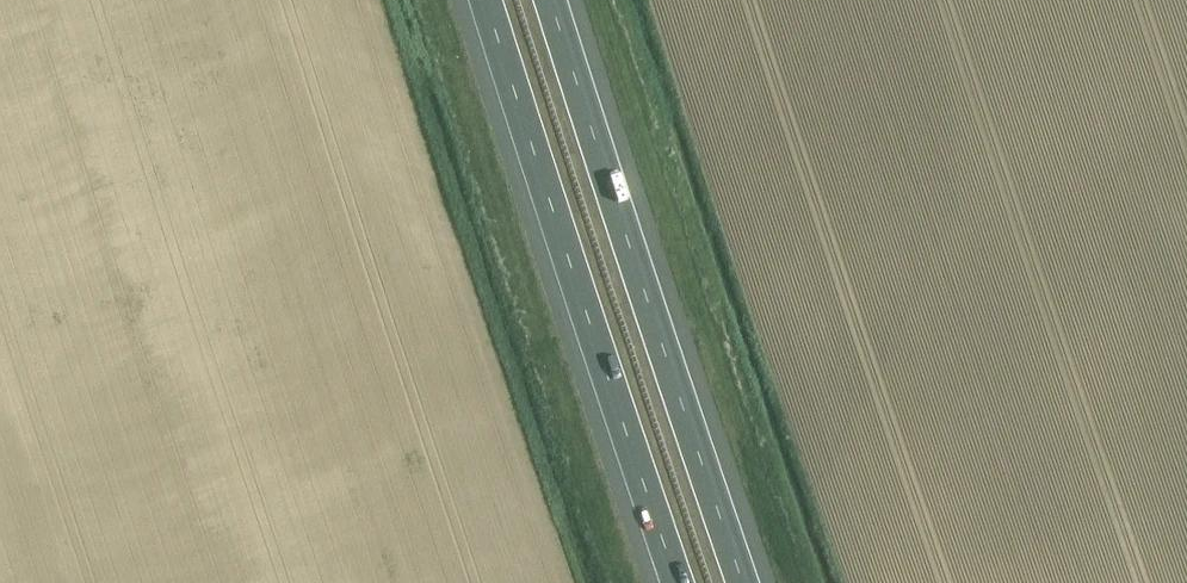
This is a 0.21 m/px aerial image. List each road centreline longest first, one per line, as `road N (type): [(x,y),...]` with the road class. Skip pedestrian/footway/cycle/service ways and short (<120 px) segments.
road 1 (motorway): [(743,582),(551,0)]
road 2 (motorway): [(487,0),(678,582)]

